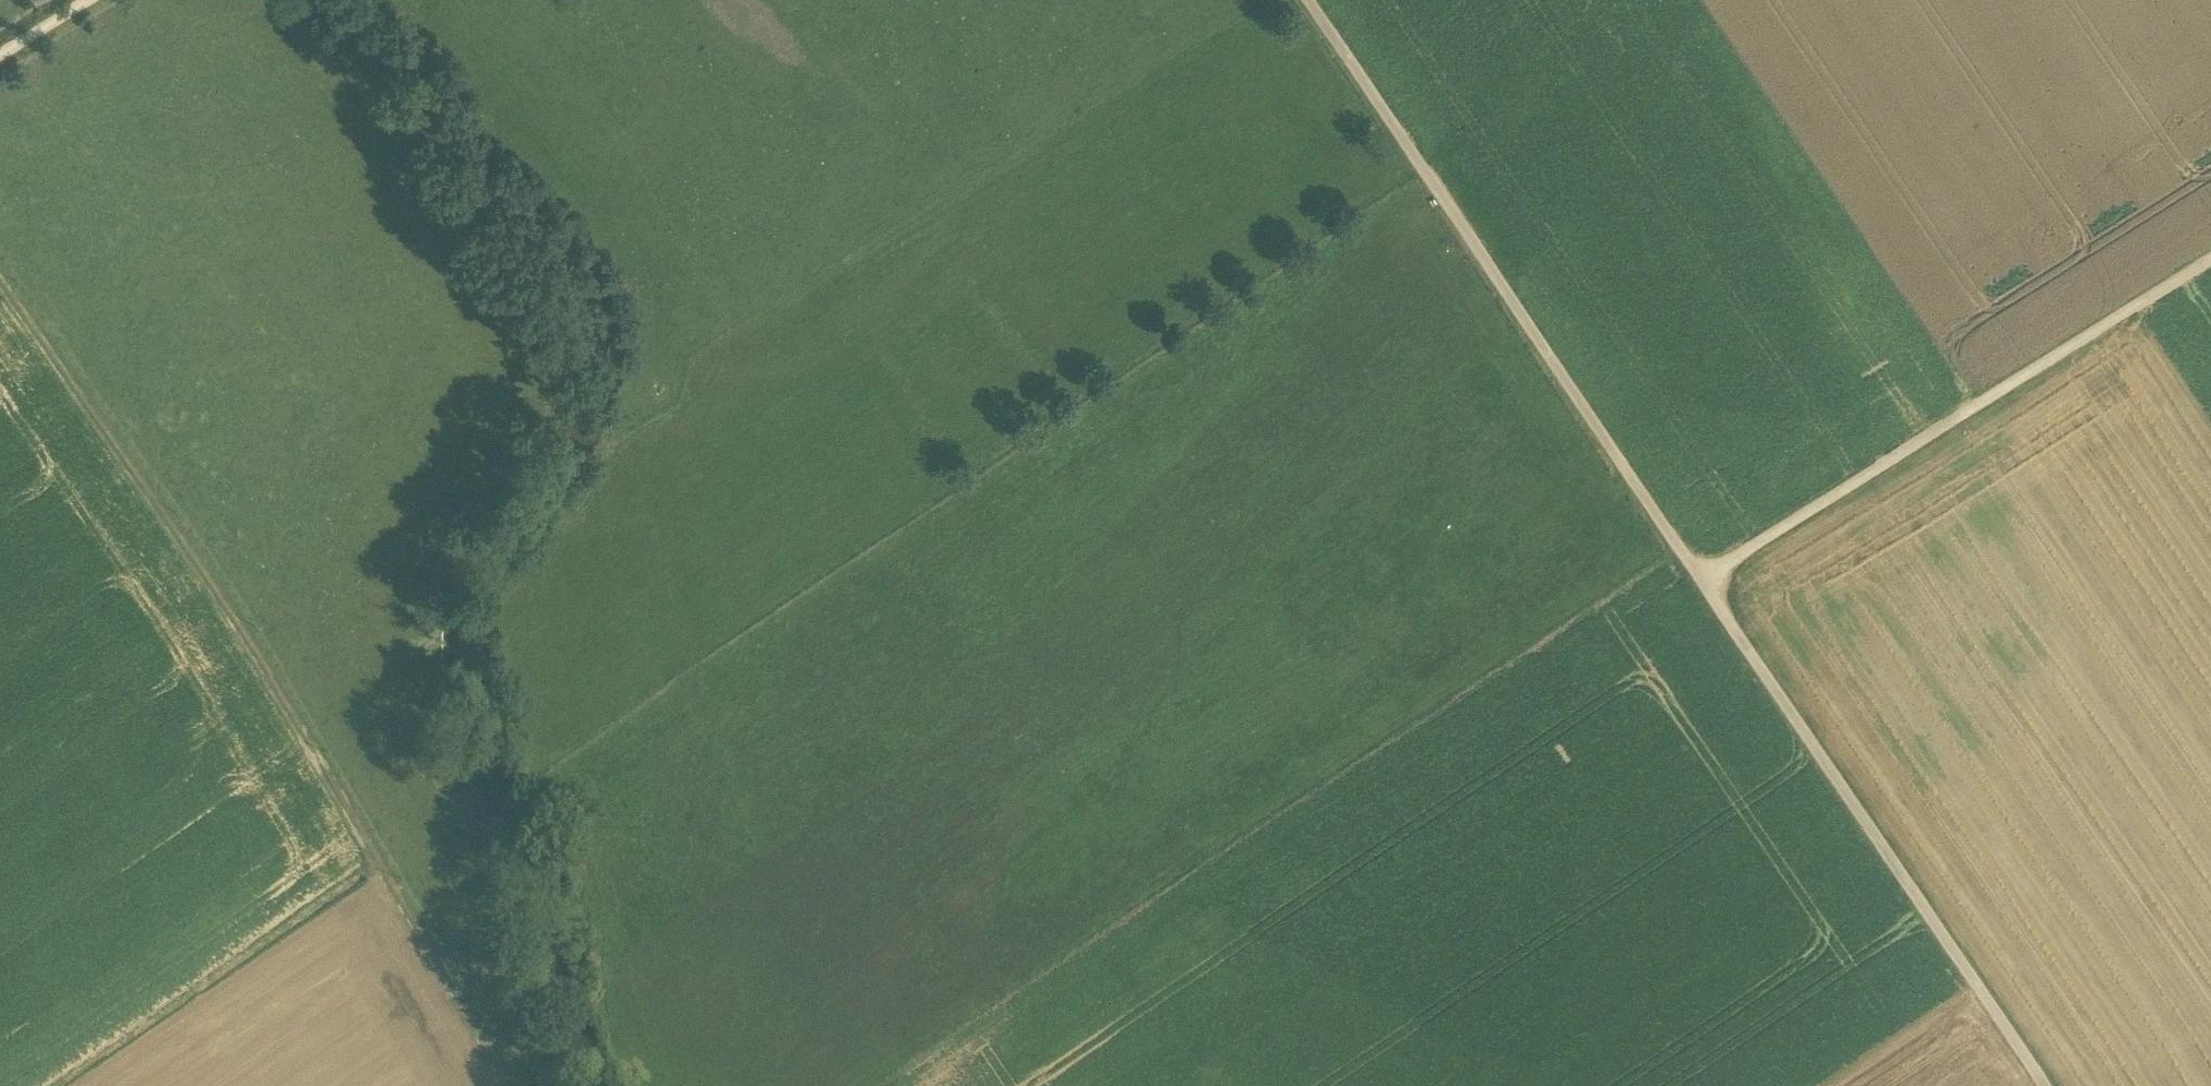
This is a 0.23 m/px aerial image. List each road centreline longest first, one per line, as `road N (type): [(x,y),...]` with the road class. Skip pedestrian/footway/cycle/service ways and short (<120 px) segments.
road 1 (track): [(1312,0),(1727,592),(2056,1085)]
road 2 (track): [(1715,575),(2210,264)]

